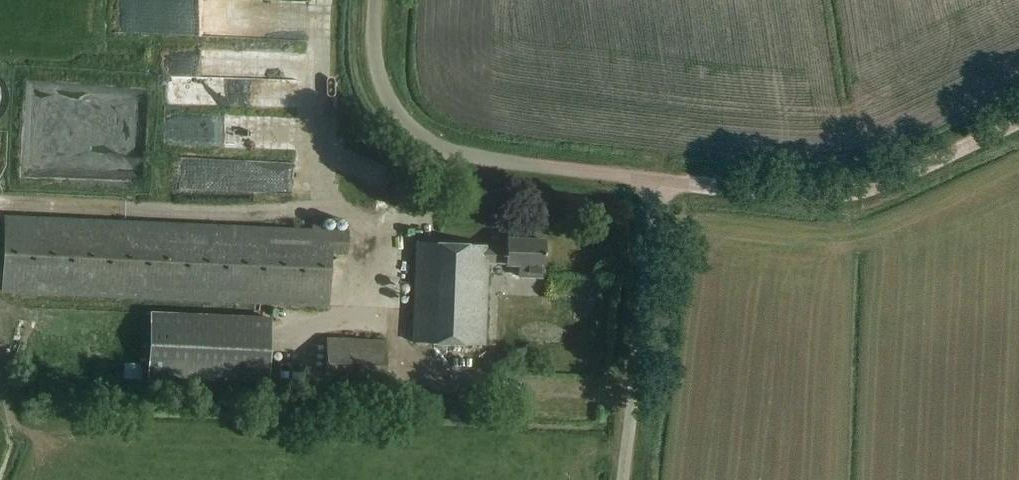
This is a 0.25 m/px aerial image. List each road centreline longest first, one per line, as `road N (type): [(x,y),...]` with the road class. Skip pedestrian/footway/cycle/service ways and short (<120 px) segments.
road 1 (unclassified): [(656,182),(445,151),(409,126),(382,87),(375,0)]
road 2 (unclassified): [(656,182),(811,196),(912,169),(1018,119)]
road 3 (unclassified): [(622,479),(656,182)]

